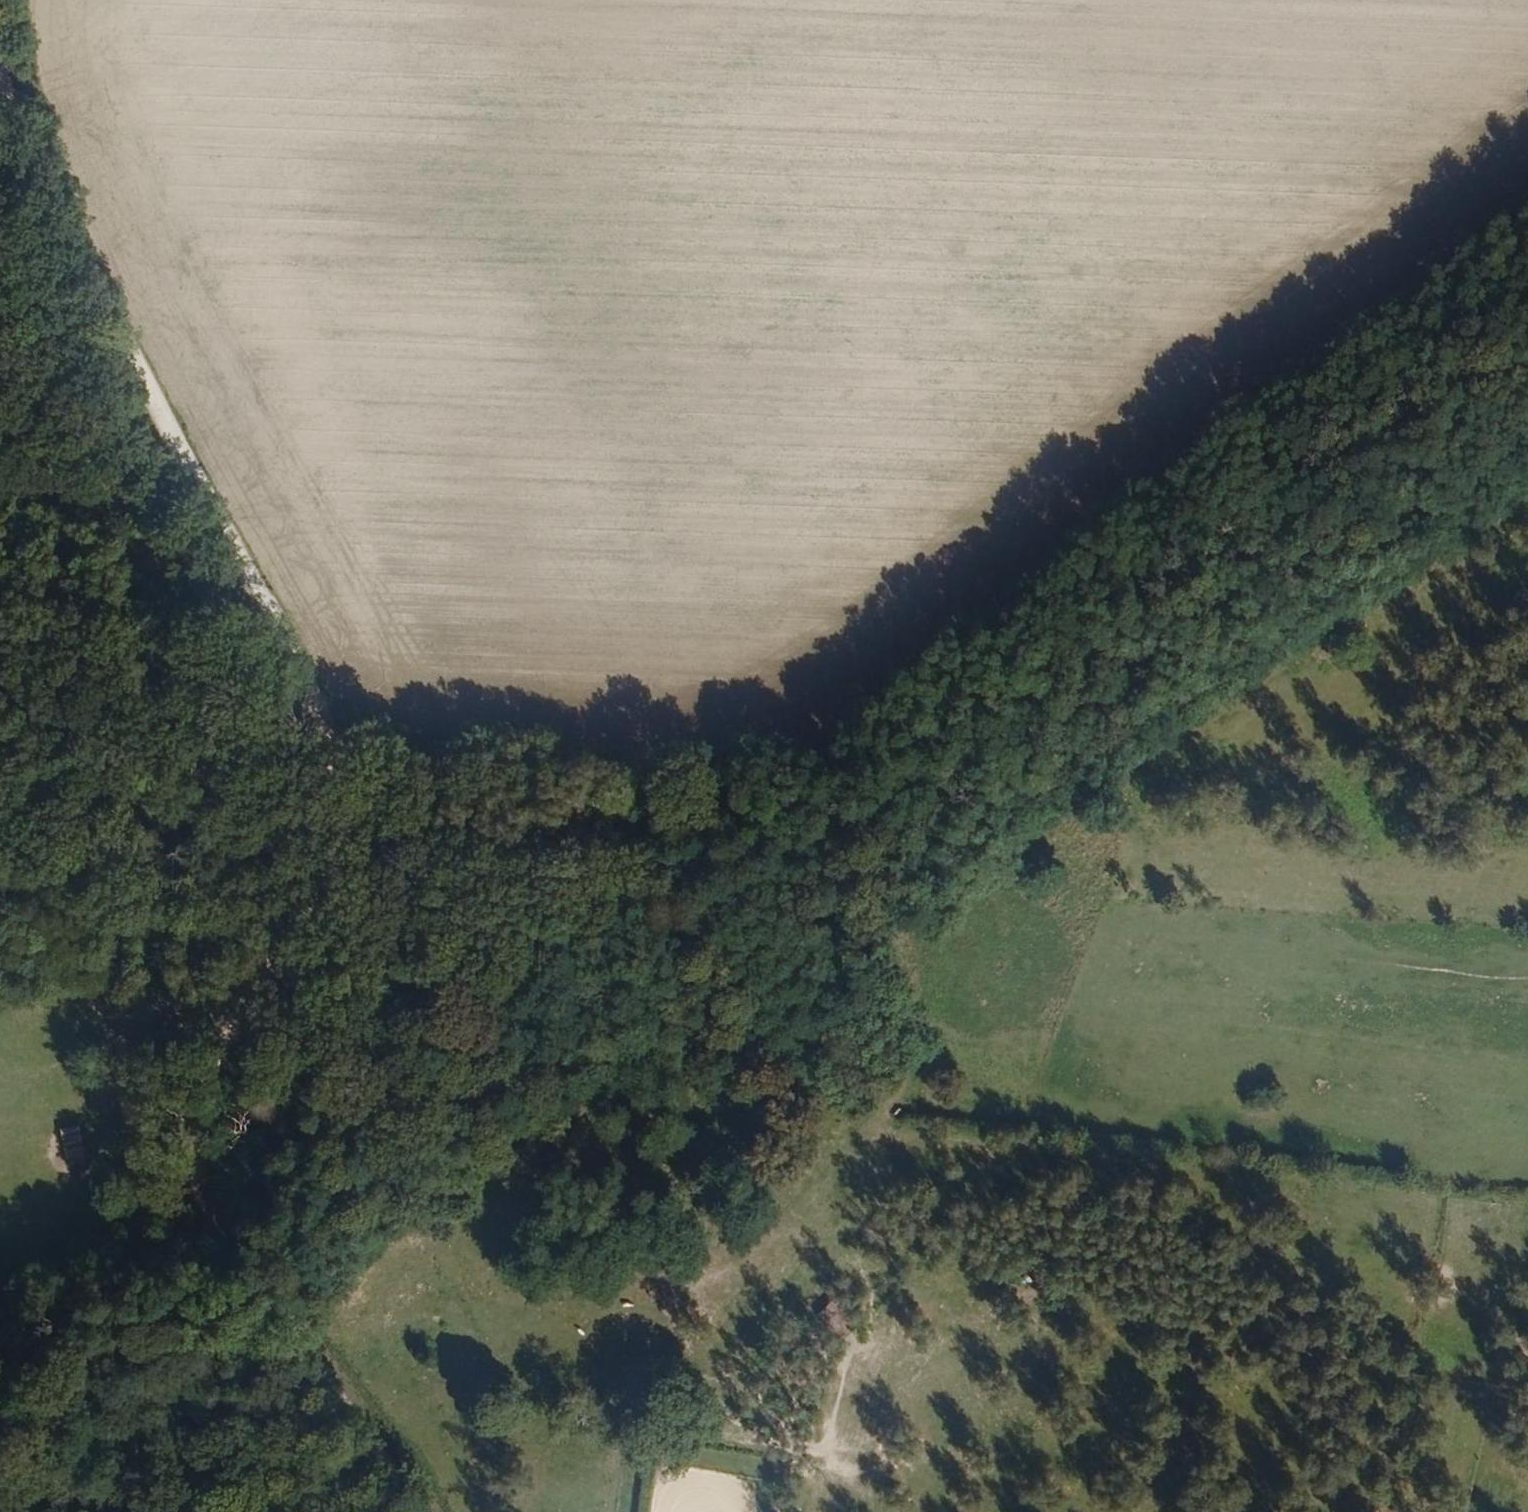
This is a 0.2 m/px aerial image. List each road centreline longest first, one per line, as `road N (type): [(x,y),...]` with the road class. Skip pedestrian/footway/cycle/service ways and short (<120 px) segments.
road 1 (track): [(0,71),(297,674),(338,775),(339,854),(306,922),(246,1002),(204,1109),(192,1194)]
road 2 (track): [(192,1194),(408,1511)]
road 3 (track): [(0,1307),(192,1194)]

